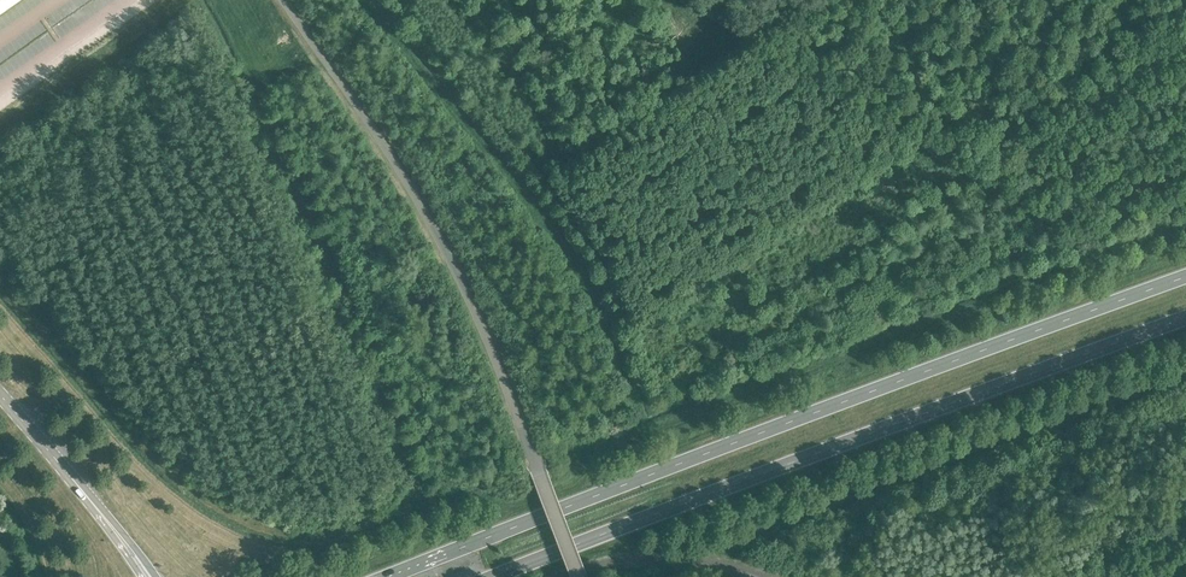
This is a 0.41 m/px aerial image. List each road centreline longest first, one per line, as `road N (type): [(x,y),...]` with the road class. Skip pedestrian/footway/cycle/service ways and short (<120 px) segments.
road 1 (trunk): [(1185,277),(388,576)]
road 2 (trunk): [(495,576),(1185,316)]
road 3 (tertiary): [(0,398),(124,542)]

